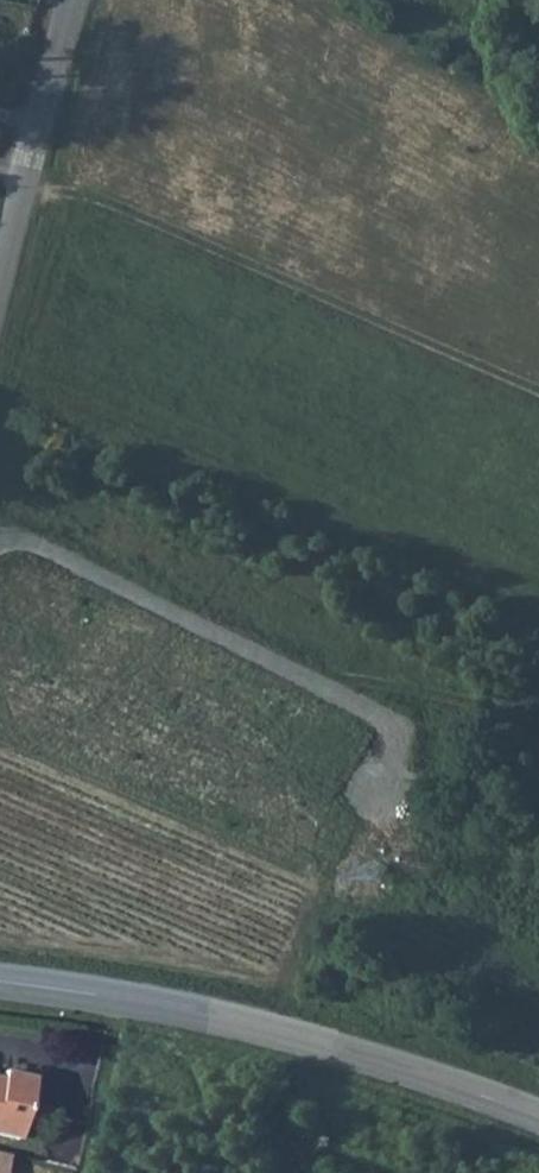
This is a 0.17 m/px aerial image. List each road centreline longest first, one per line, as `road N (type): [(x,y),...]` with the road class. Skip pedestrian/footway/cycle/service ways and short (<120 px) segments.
road 1 (tertiary): [(0,981),(282,1032),(538,1118)]
road 2 (residential): [(71,0),(0,274)]

